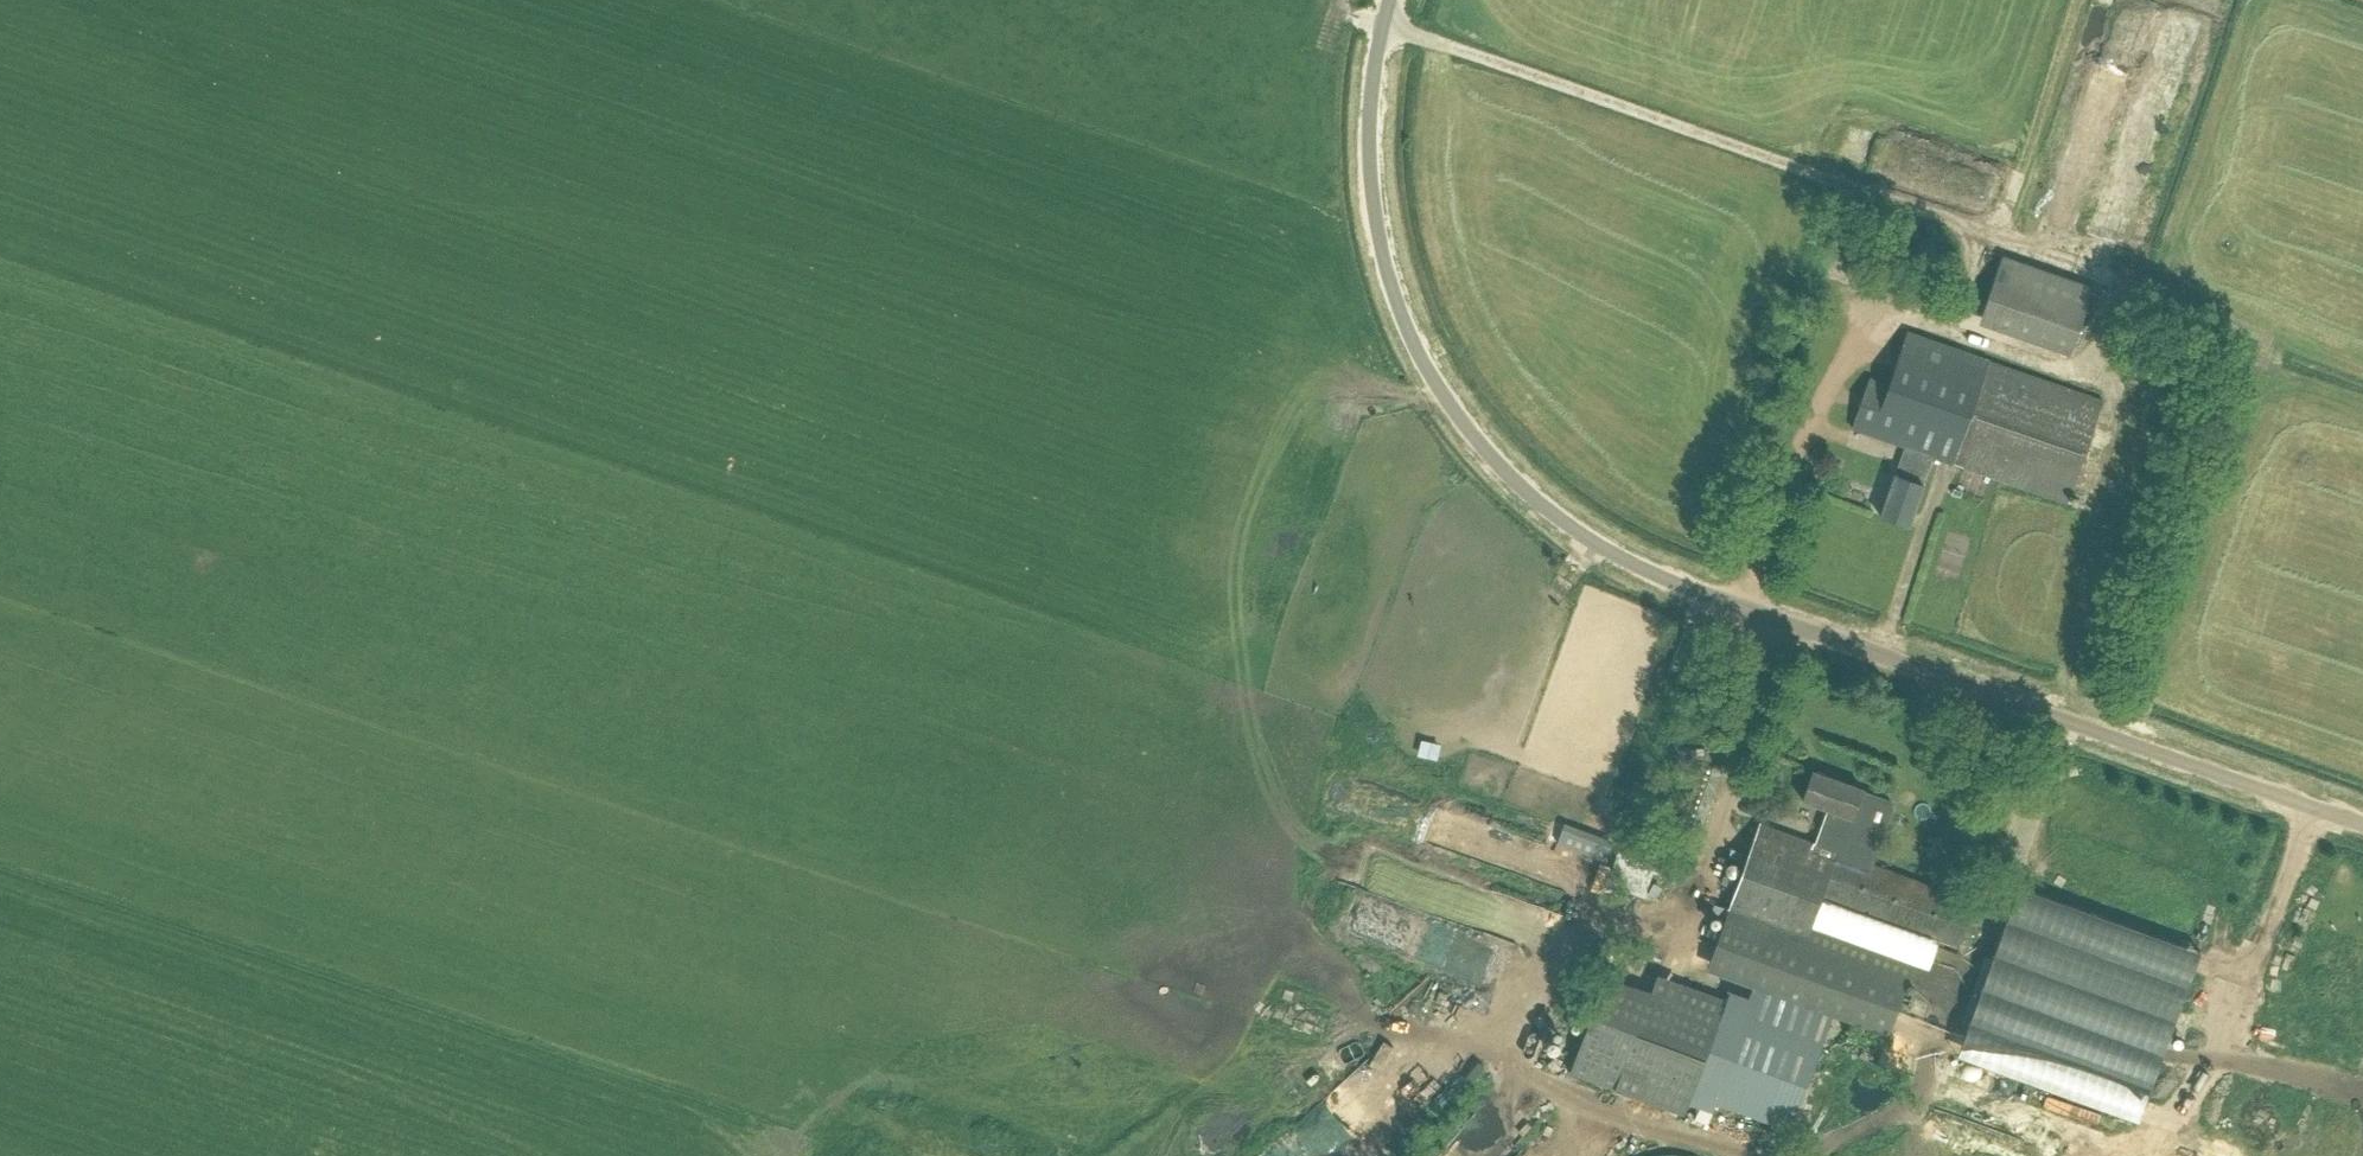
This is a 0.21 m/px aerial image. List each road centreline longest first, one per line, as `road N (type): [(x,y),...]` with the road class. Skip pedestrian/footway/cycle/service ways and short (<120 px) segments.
road 1 (unclassified): [(2362,825),(1689,585),(1604,549),(1530,492),(1463,419),(1413,345),(1381,245),(1370,137),(1387,0)]
road 2 (track): [(1792,622),(1687,921)]

